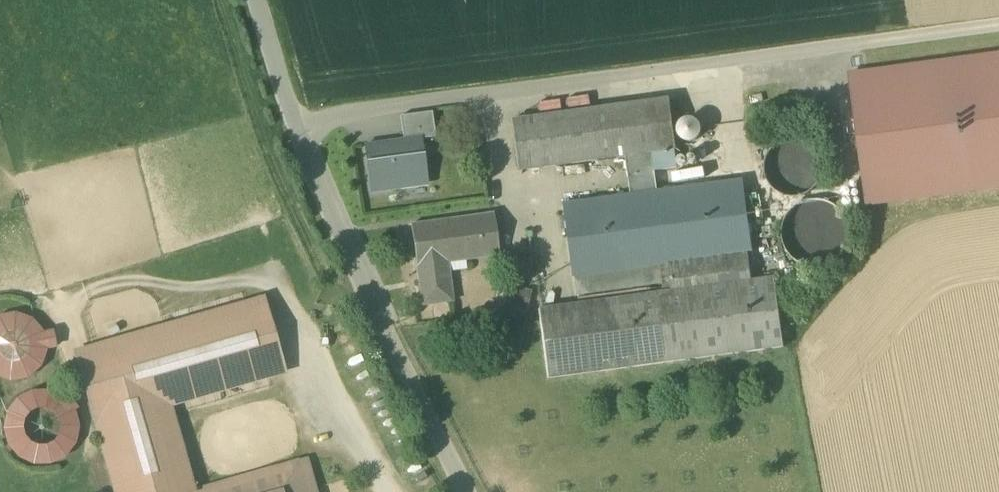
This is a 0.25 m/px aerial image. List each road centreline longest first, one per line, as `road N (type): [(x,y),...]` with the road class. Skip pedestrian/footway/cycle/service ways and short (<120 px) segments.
road 1 (track): [(998,24),(285,119)]
road 2 (residential): [(253,0),(313,190),(471,491)]

